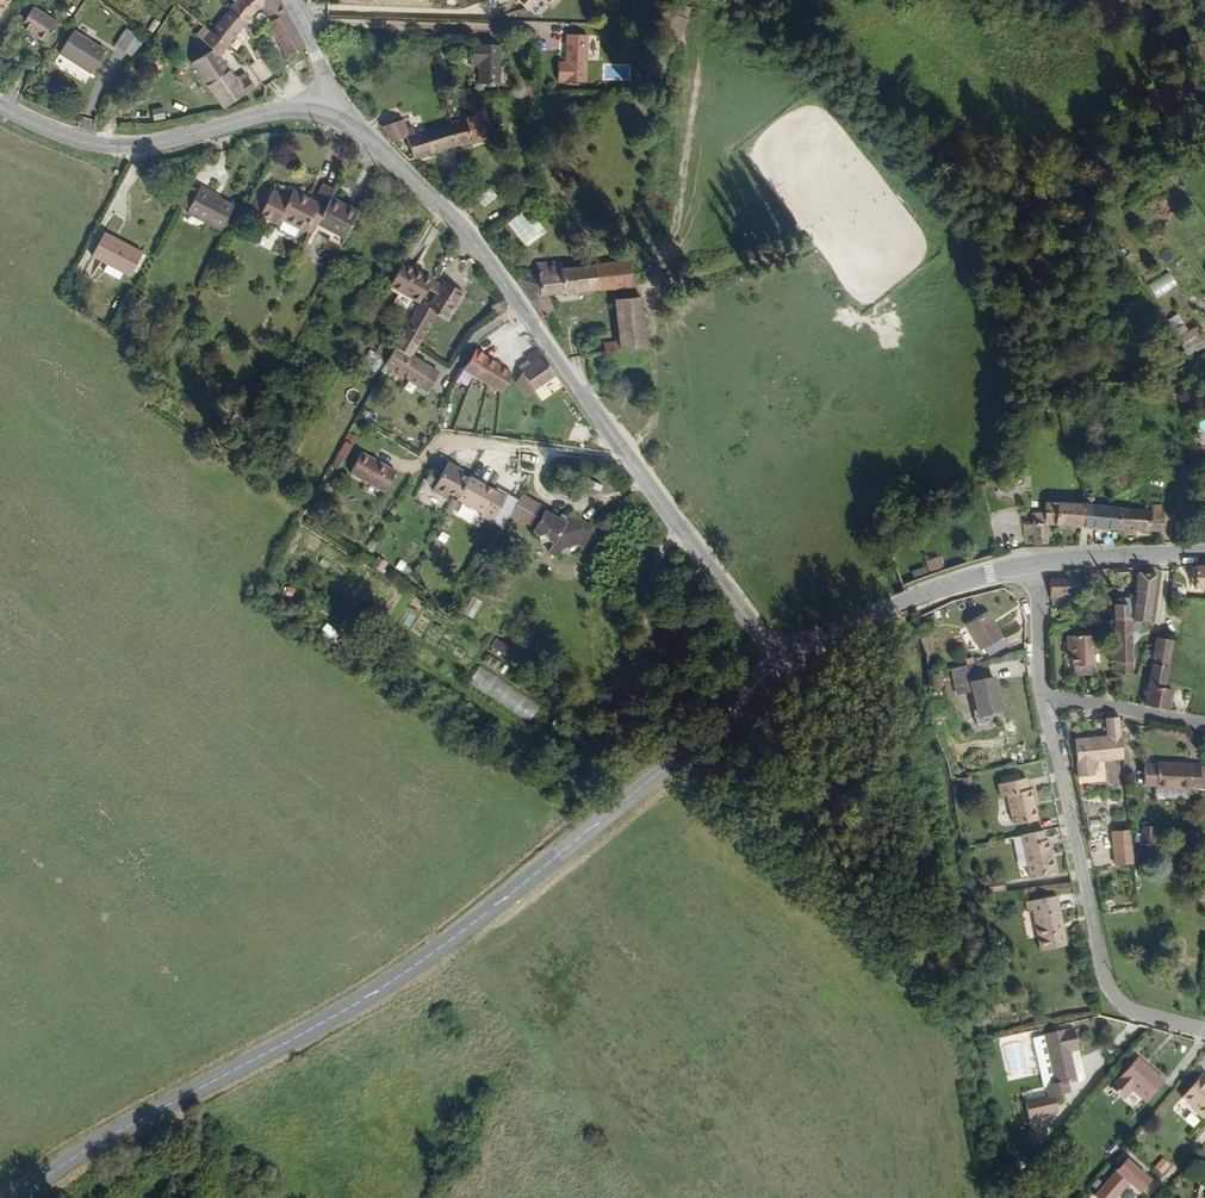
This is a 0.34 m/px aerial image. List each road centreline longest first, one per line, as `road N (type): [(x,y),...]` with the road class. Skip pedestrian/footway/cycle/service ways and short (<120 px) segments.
road 1 (tertiary): [(781,666),(697,747),(460,935),(315,1027),(118,1121),(36,1172),(10,1197)]
road 2 (secondary): [(781,666),(487,255),(380,143),(335,108)]
road 3 (residential): [(1204,1033),(1120,1010),(1099,980),(1045,695)]
road 4 (secondary): [(335,108),(295,109),(109,151),(0,111)]
road 5 (secondary): [(1030,565),(900,605),(816,640),(781,666)]
road 6 (secondary): [(1204,552),(1030,565)]
road 7 (residential): [(1045,695),(1204,726)]
road 8 (residential): [(1045,695),(1030,565)]

